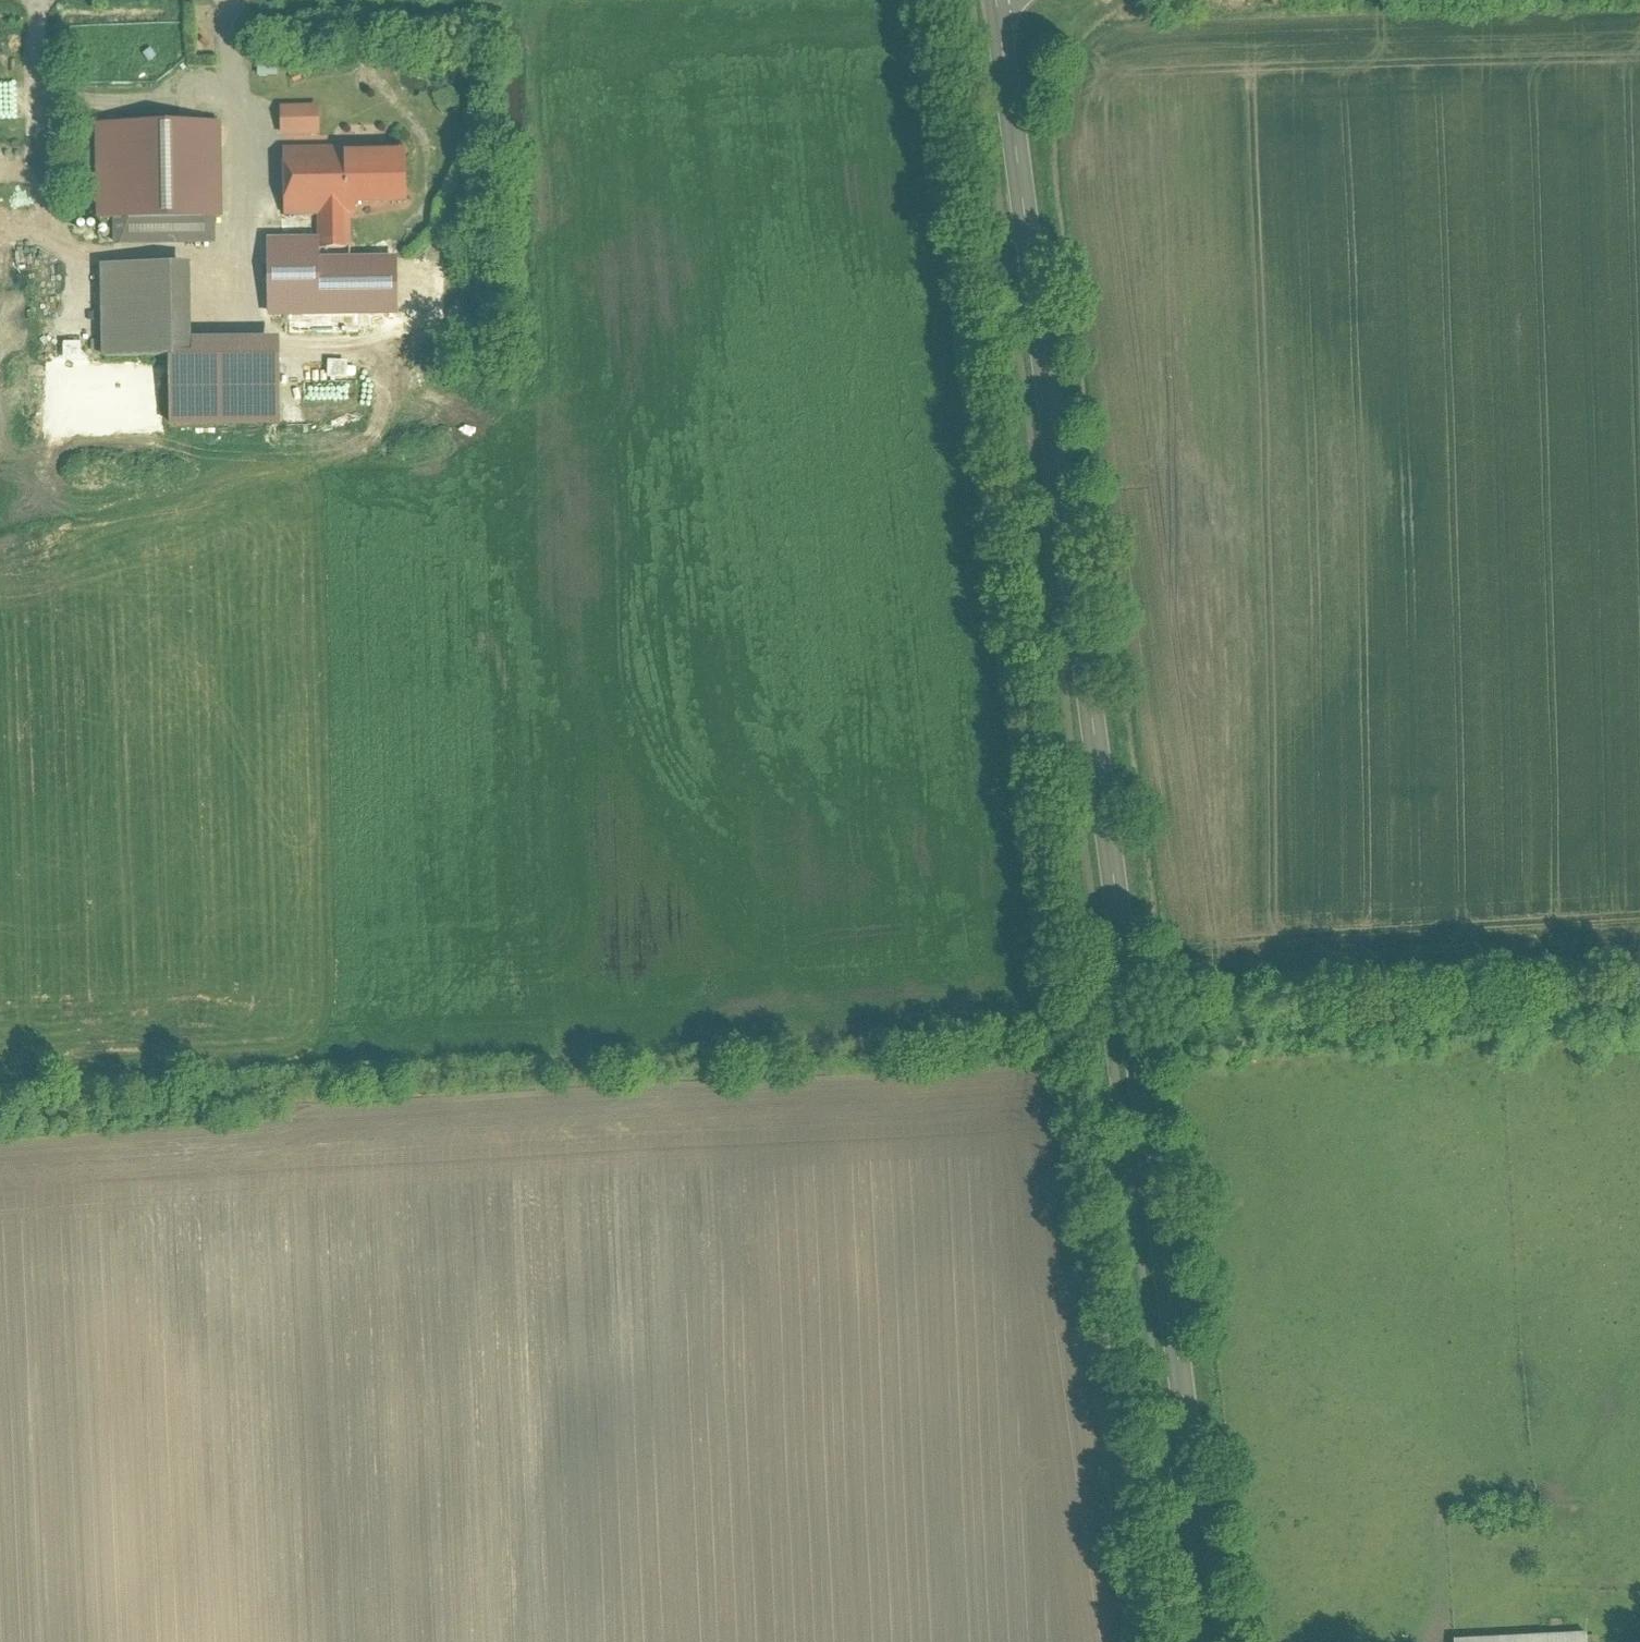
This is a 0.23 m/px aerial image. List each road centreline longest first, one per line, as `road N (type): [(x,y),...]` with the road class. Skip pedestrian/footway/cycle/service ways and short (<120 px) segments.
road 1 (tertiary): [(992,0),(1217,1641)]

